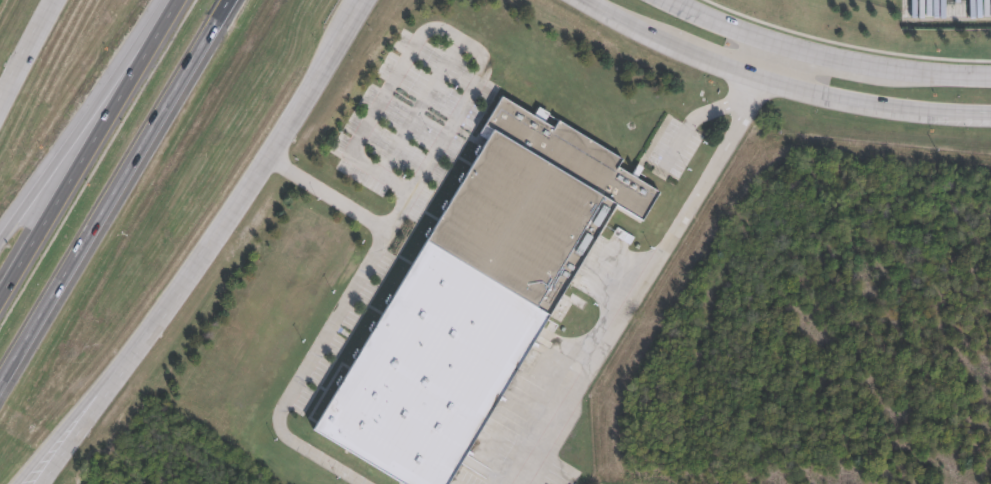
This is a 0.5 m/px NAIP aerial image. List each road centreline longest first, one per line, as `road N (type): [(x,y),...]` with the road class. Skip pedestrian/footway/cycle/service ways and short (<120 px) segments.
road 1 (secondary): [(97,394),(227,222),(362,0)]
road 2 (motorway): [(0,383),(228,0)]
road 3 (motorway): [(173,4),(0,295)]
road 4 (tertiary): [(990,74),(815,54),(667,0)]
road 5 (motorway): [(173,4),(0,239)]
road 6 (tertiary): [(764,77),(854,100),(990,112)]
road 7 (secondary): [(60,0),(0,111)]

